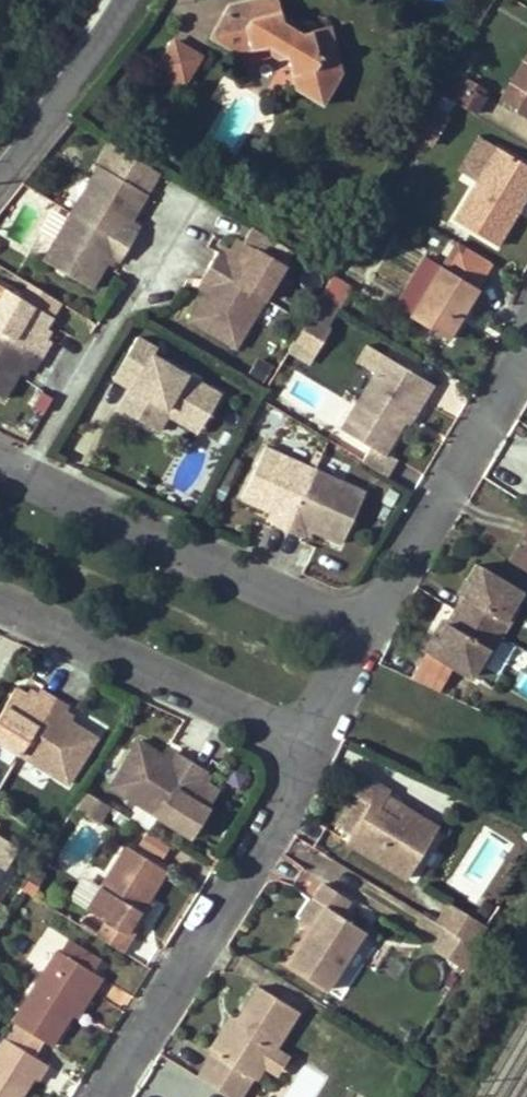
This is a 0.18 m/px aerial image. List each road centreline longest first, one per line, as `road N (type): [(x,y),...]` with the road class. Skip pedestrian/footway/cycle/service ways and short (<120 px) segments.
road 1 (residential): [(91,1096),(307,741)]
road 2 (residential): [(363,632),(0,467)]
road 3 (residential): [(307,741),(0,596)]
road 4 (residential): [(363,632),(493,416),(526,340)]
road 5 (residential): [(0,175),(123,0)]
road 6 (residential): [(307,741),(363,632)]

